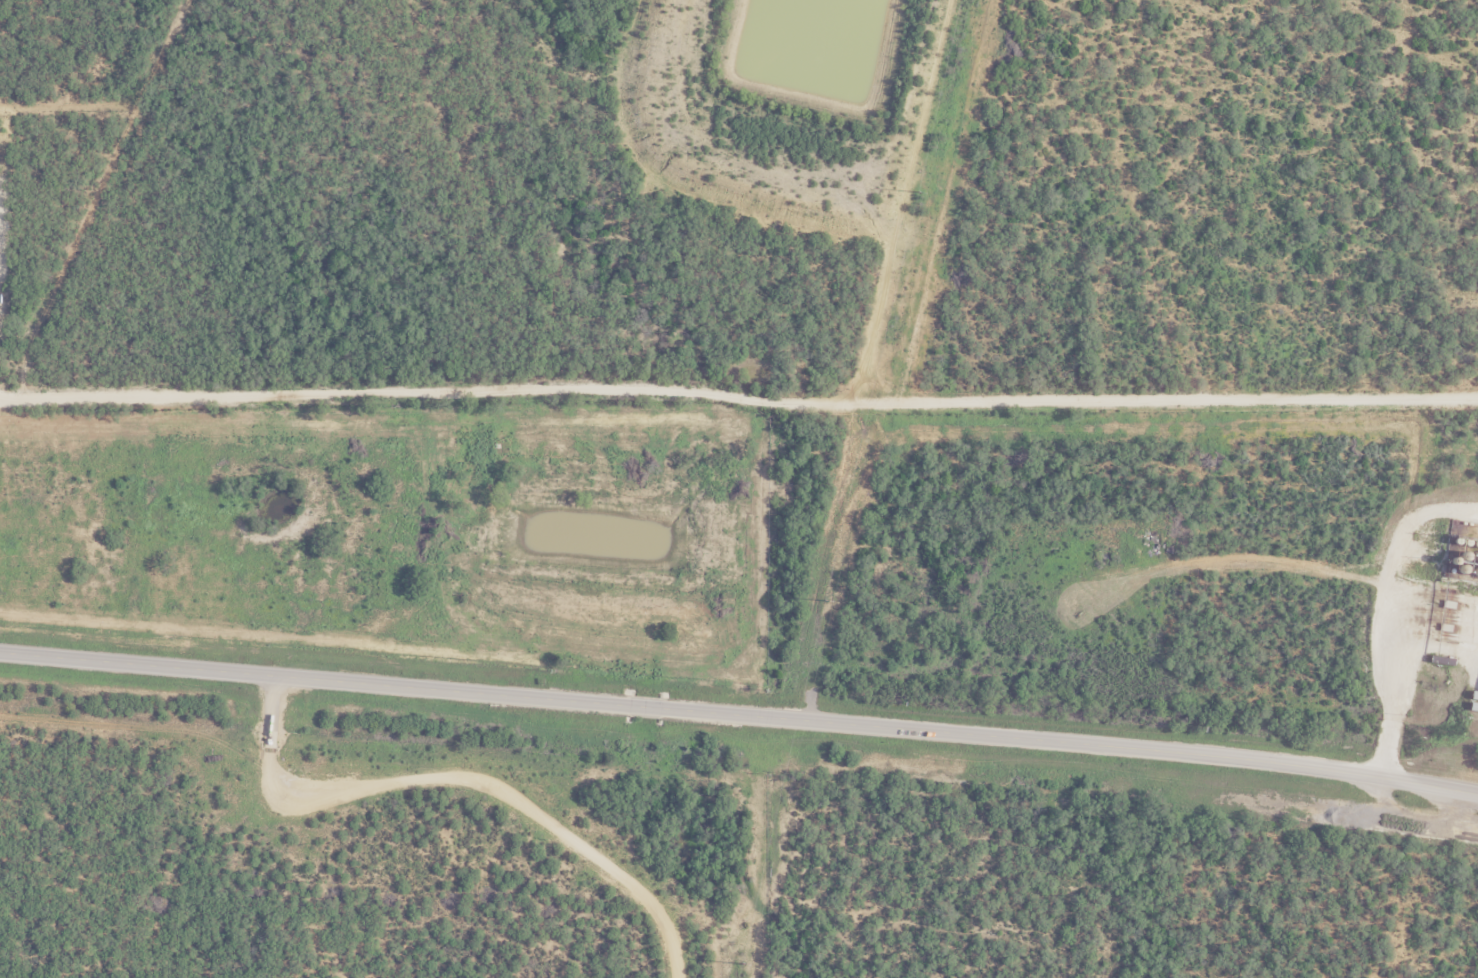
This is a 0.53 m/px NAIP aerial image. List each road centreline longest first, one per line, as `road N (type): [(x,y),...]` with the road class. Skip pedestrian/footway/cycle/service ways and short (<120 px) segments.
road 1 (secondary): [(1477,794),(1276,762),(662,708)]
road 2 (secondary): [(624,705),(0,653)]

